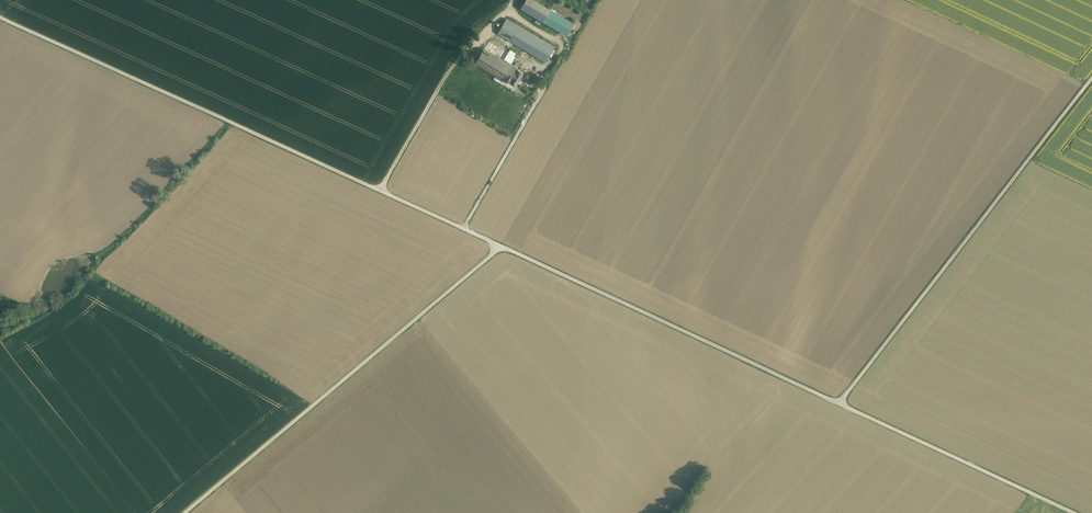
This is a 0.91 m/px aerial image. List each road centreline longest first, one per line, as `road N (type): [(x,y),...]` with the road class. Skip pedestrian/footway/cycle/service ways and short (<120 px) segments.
road 1 (track): [(503,247),(1071,512)]
road 2 (track): [(0,18),(503,247)]
road 3 (track): [(379,190),(453,66),(486,32),(539,64),(545,85),(464,229)]
road 4 (track): [(186,512),(503,247)]
road 5 (track): [(840,407),(1091,80)]

